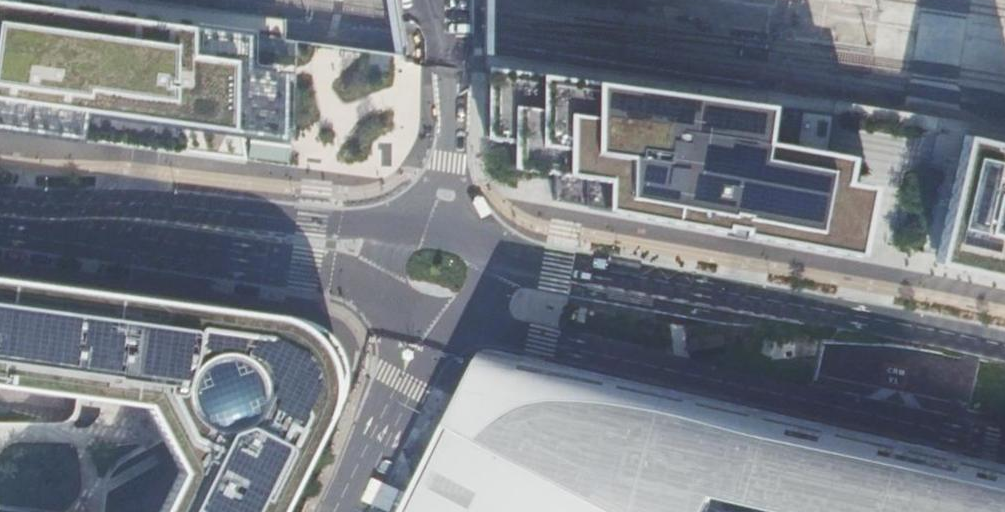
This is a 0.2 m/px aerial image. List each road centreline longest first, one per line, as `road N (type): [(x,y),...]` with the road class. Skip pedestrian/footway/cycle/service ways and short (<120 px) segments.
road 1 (motorway): [(1004,397),(821,368),(710,385),(605,424),(480,511)]
road 2 (primary): [(461,319),(1004,440)]
road 3 (primary): [(1004,348),(556,264),(484,239)]
road 4 (primary): [(253,232),(0,215)]
road 5 (residential): [(445,224),(454,71),(449,0)]
road 6 (tertiary): [(343,511),(408,385),(428,322)]
road 7 (primary): [(409,226),(253,232)]
road 8 (primary): [(253,232),(382,285)]

